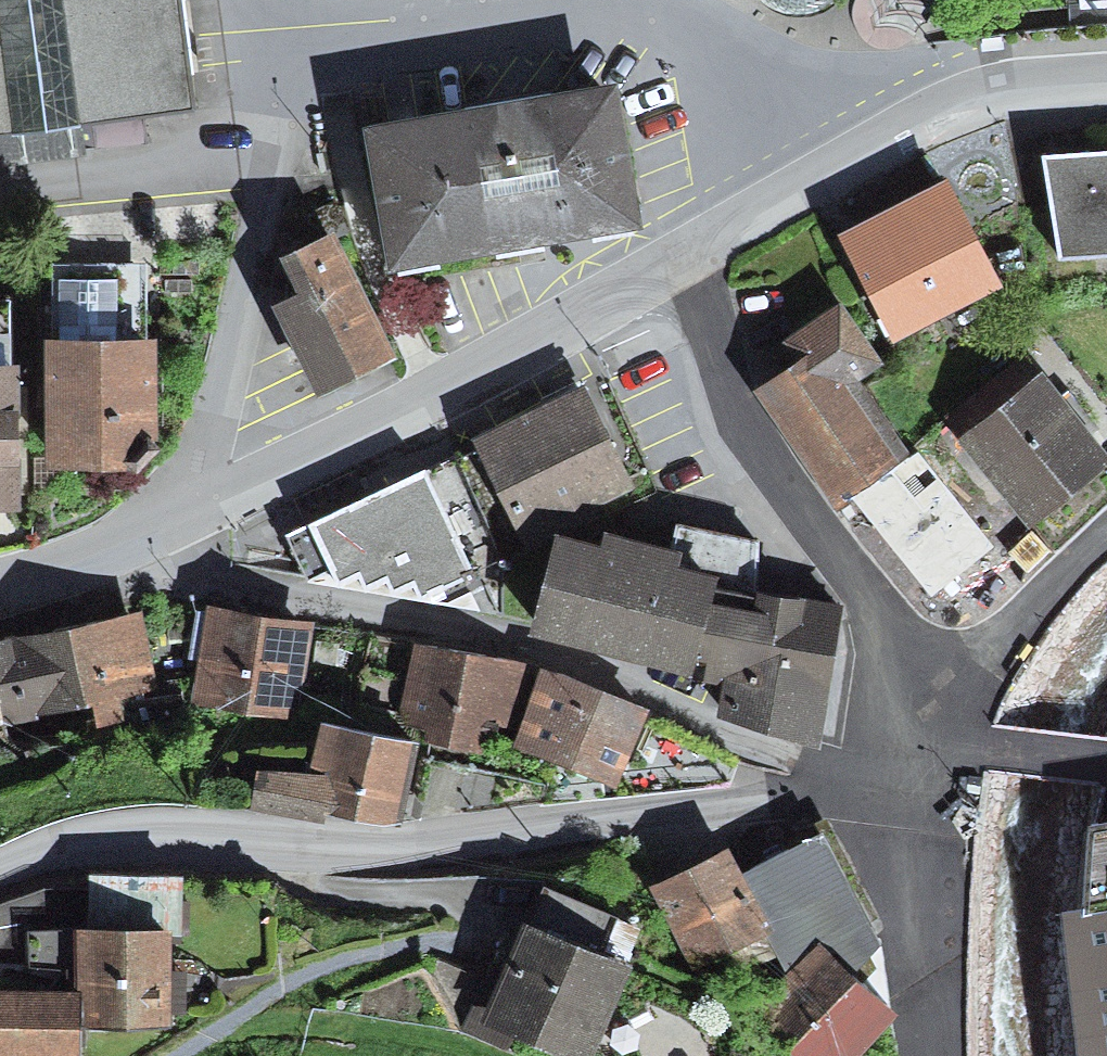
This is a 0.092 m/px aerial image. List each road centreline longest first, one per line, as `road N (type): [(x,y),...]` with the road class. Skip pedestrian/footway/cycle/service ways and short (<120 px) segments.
road 1 (residential): [(0,867),(69,841),(194,835),(289,843),(513,832),(899,782)]
road 2 (residential): [(899,782),(797,752),(498,634),(216,584),(187,514)]
road 3 (residential): [(848,166),(676,18),(610,7),(320,44),(280,80),(274,156)]
road 4 (residential): [(684,257),(738,417),(873,598),(899,782)]
road 5 (residential): [(187,514),(684,257)]
road 6 (residential): [(274,156),(187,514)]
road 7 (residential): [(1106,538),(1013,626),(899,782)]
road 8 (residential): [(848,166),(987,91),(1106,72)]
road 9 (residential): [(0,190),(274,156)]
road 10 (residential): [(899,782),(933,1055)]
road 11 (residential): [(0,592),(187,514)]
road 12 (residential): [(684,257),(848,166)]

